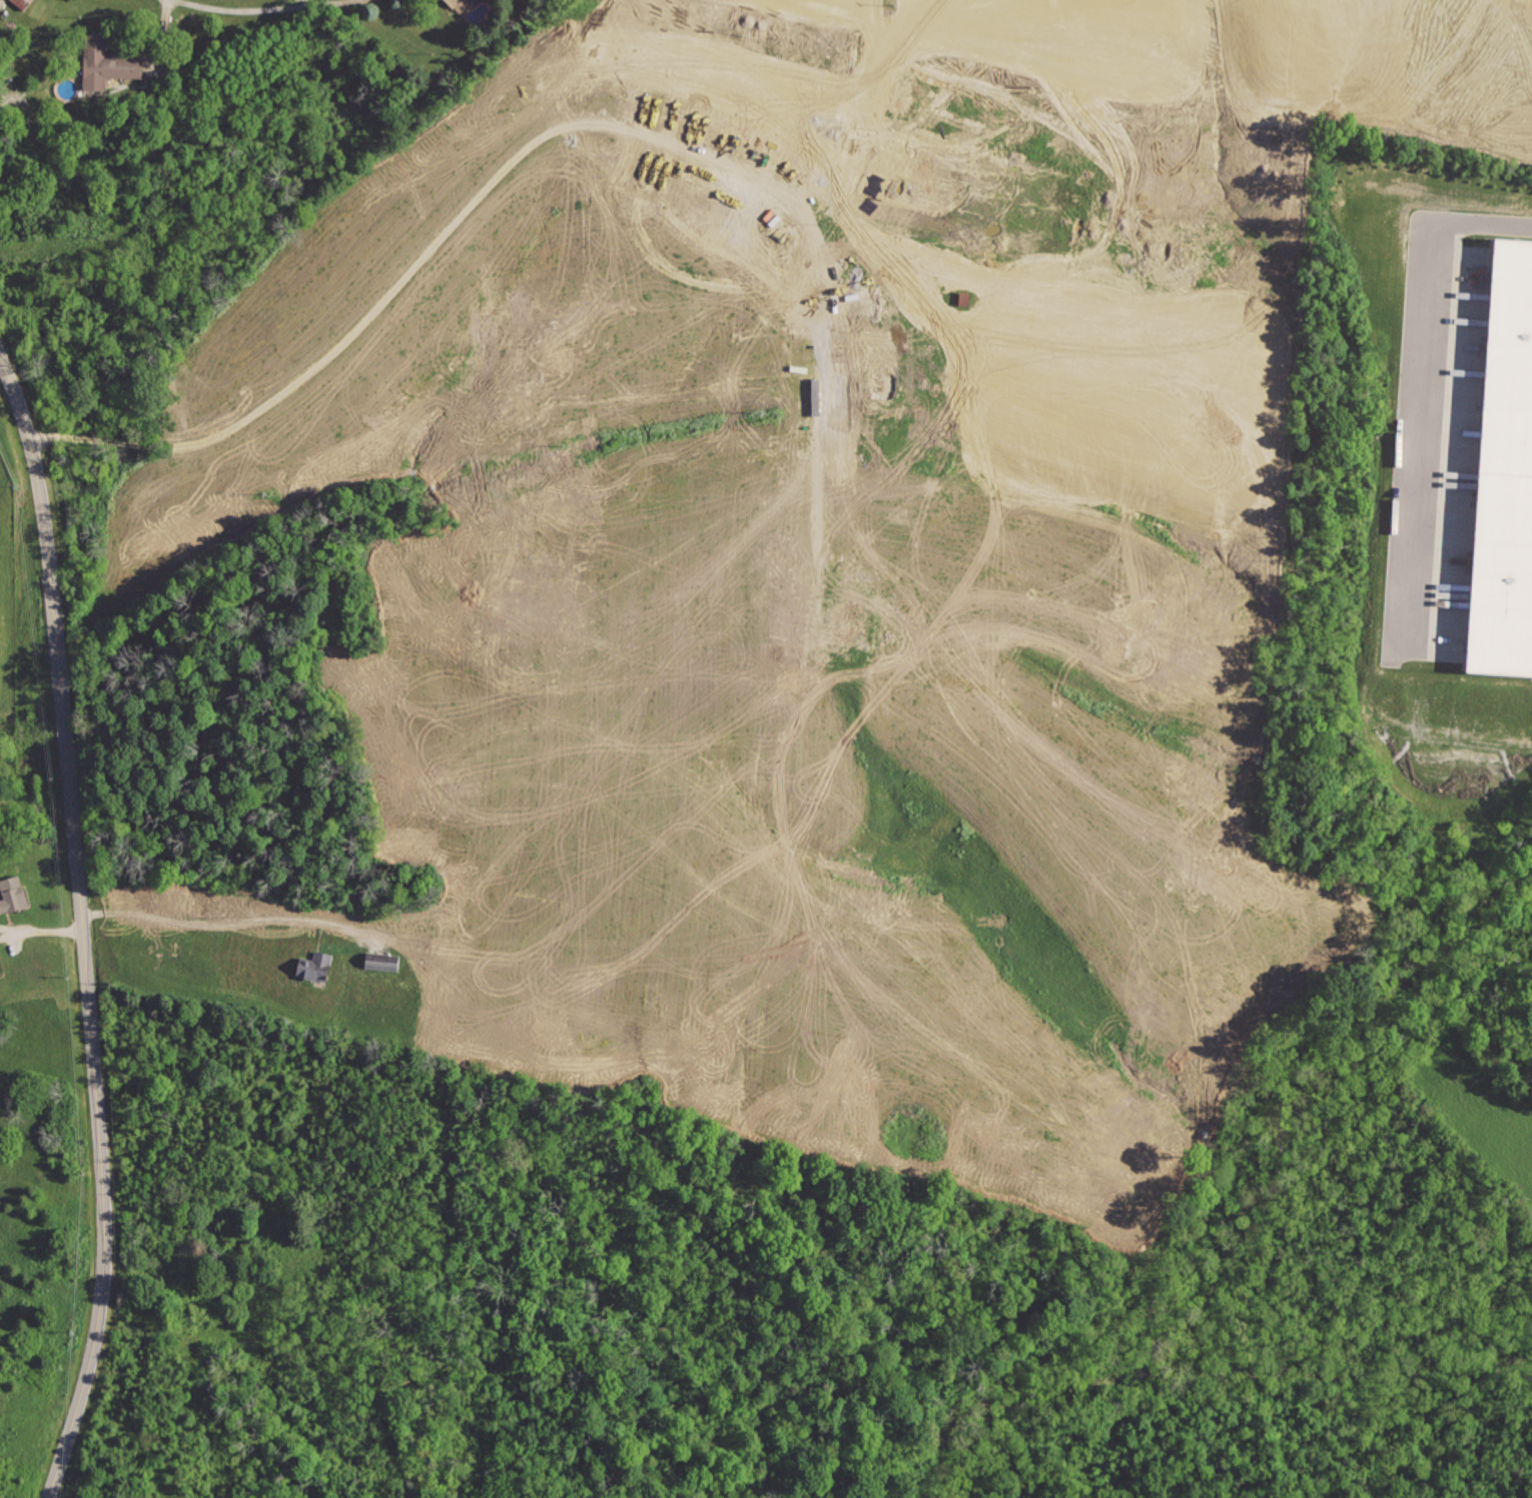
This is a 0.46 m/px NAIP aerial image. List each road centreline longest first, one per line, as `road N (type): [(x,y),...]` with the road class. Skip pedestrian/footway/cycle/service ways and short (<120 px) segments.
road 1 (residential): [(0,363),(40,495),(105,1186),(101,1310),(51,1497)]

